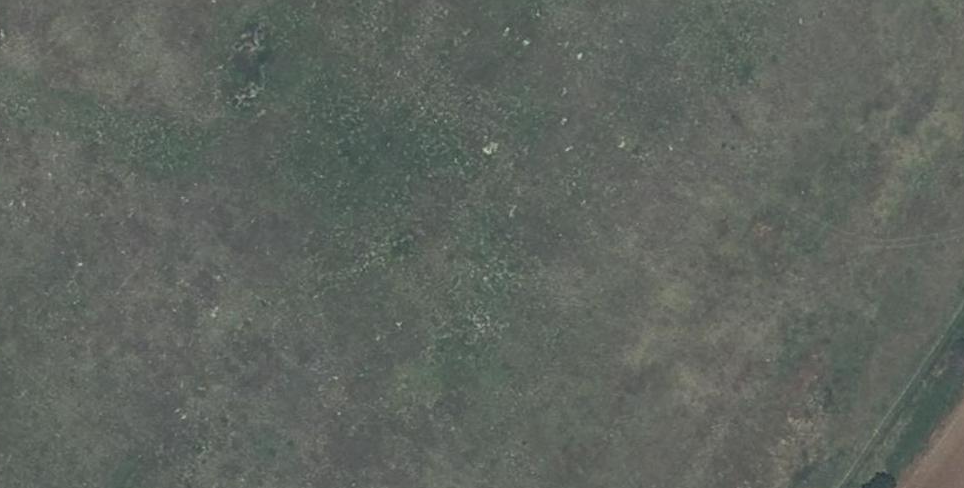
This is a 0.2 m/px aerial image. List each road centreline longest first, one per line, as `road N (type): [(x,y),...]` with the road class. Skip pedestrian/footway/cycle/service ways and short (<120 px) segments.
road 1 (track): [(963,358),(877,487)]

